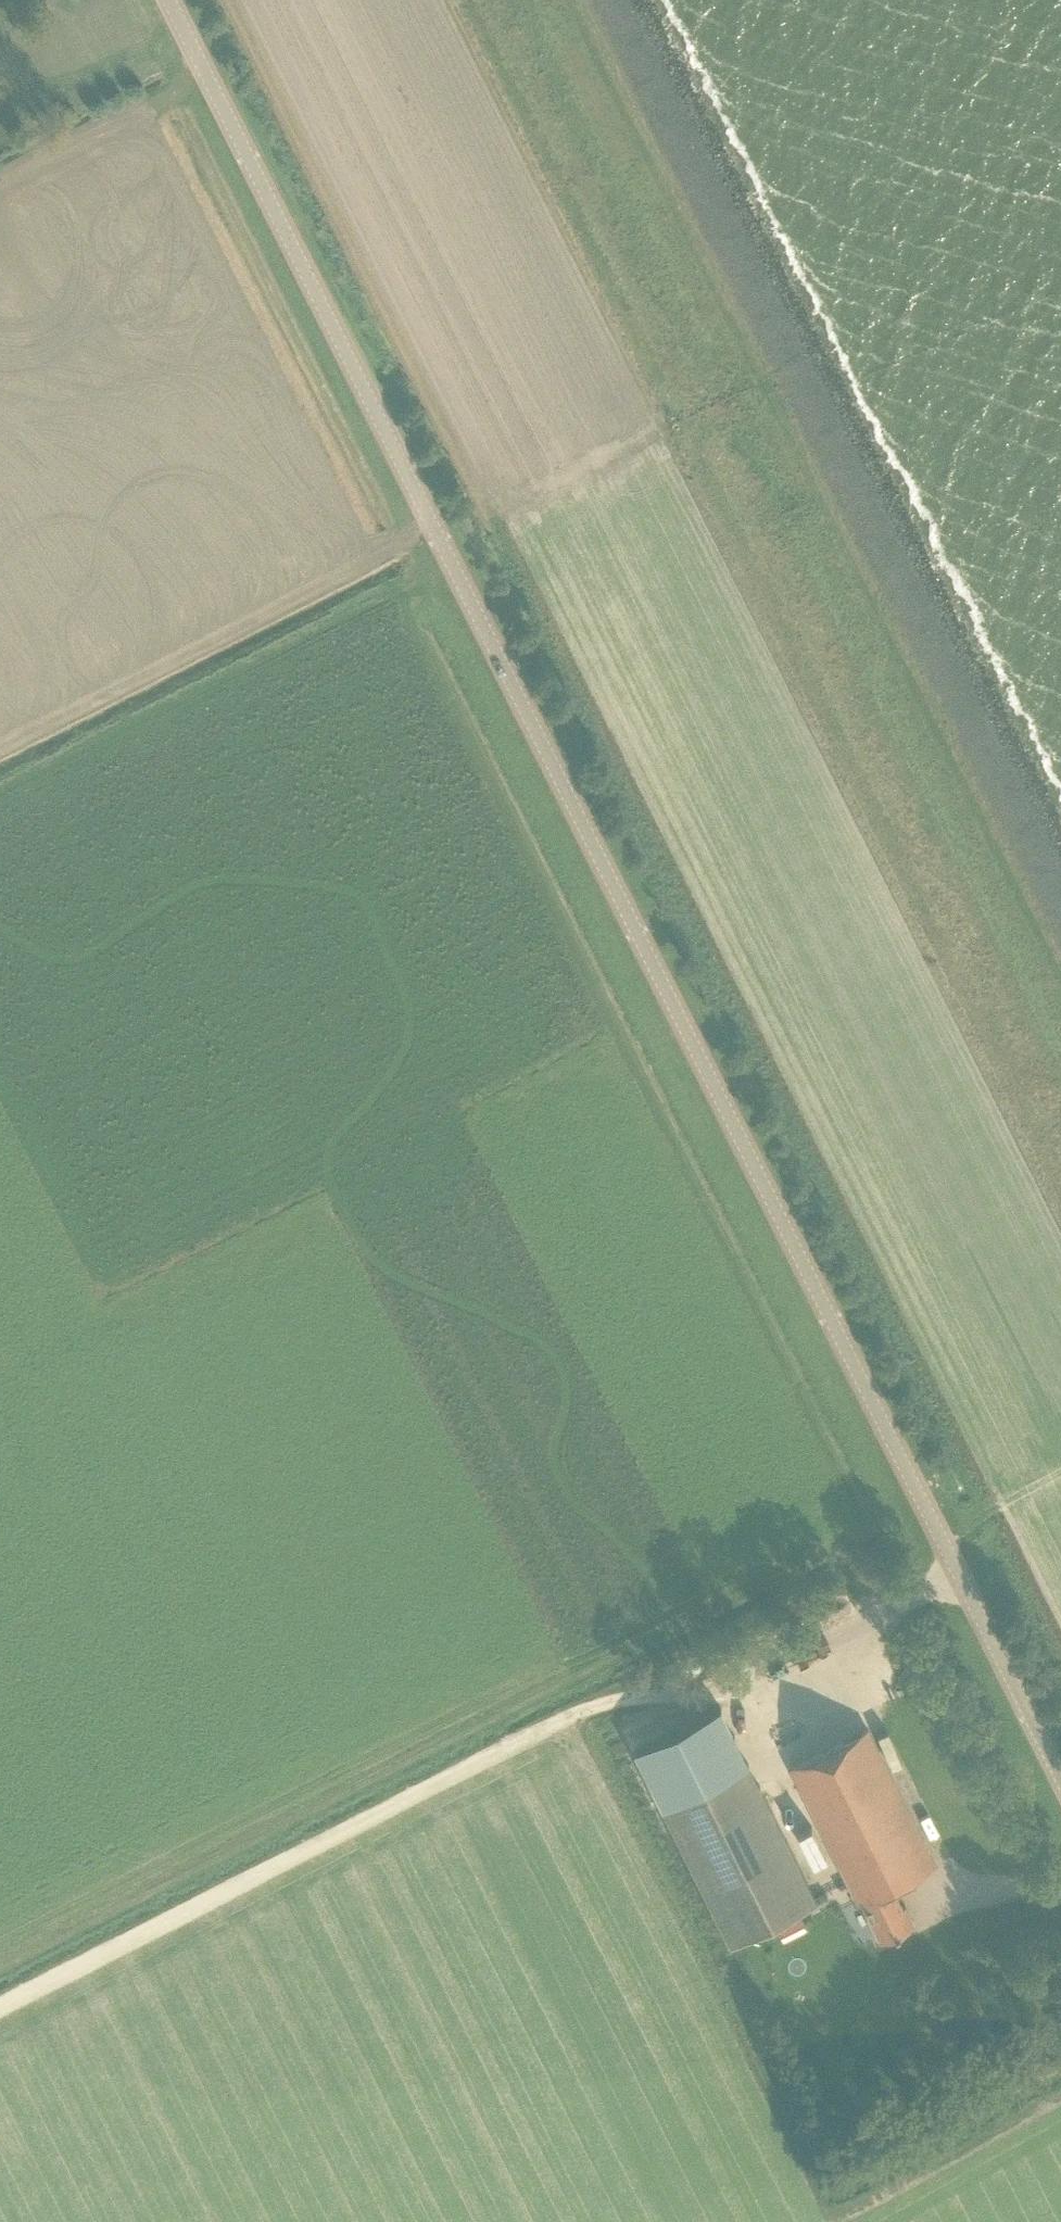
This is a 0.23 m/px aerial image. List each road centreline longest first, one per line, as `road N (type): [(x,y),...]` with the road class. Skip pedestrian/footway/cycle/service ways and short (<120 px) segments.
road 1 (tertiary): [(1060,1782),(168,0)]
road 2 (track): [(1060,1472),(935,1530)]

